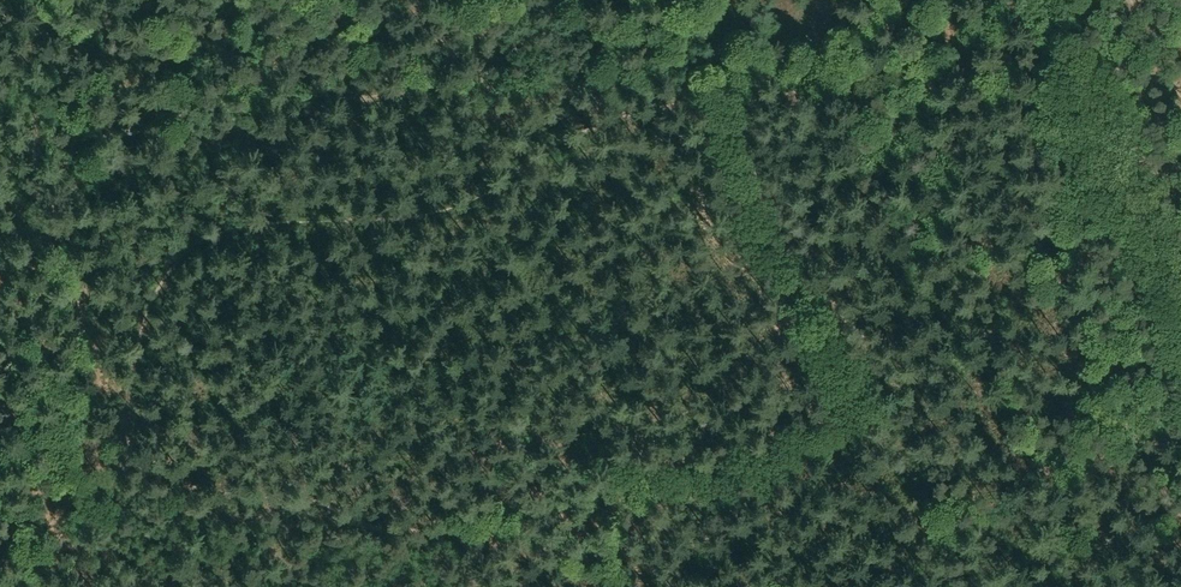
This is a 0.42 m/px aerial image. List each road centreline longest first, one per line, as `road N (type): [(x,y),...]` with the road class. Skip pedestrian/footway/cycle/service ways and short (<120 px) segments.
road 1 (unclassified): [(1180,300),(1046,0)]

